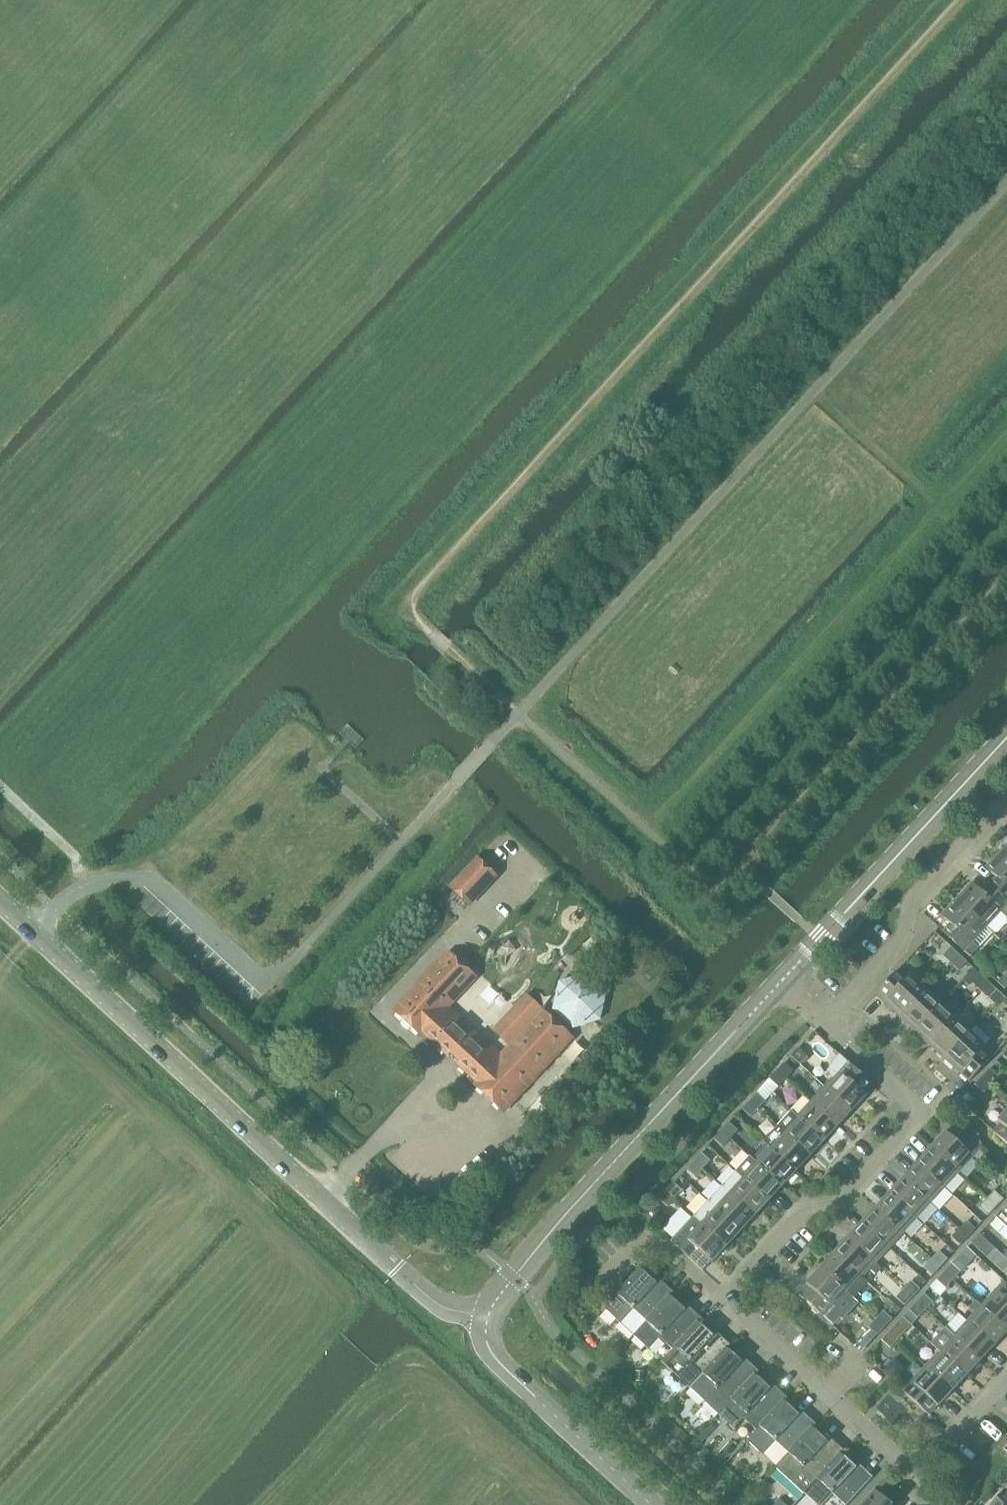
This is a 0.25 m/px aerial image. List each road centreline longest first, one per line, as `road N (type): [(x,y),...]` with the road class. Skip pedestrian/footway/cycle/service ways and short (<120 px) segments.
road 1 (tertiary): [(486,1319),(437,1305),(0,904)]
road 2 (tertiary): [(486,1319),(569,1212),(781,982)]
road 3 (residential): [(722,1301),(803,1211),(840,1199),(912,1123),(903,1099),(843,1045)]
road 4 (tertiary): [(781,982),(1006,737)]
road 5 (residential): [(828,1023),(906,935),(919,894),(1006,797)]
road 6 (tertiary): [(651,1504),(494,1357),(486,1319)]
road 7 (residential): [(287,0),(130,172)]
road 8 (residential): [(130,172),(0,315)]
road 9 (residential): [(722,1301),(646,1234),(601,1282)]
road 10 (residential): [(827,1393),(722,1301)]
road 11 (residential): [(918,1476),(1006,1377)]
road 12 (track): [(520,714),(427,629)]
road 13 (residential): [(918,1476),(827,1393)]

